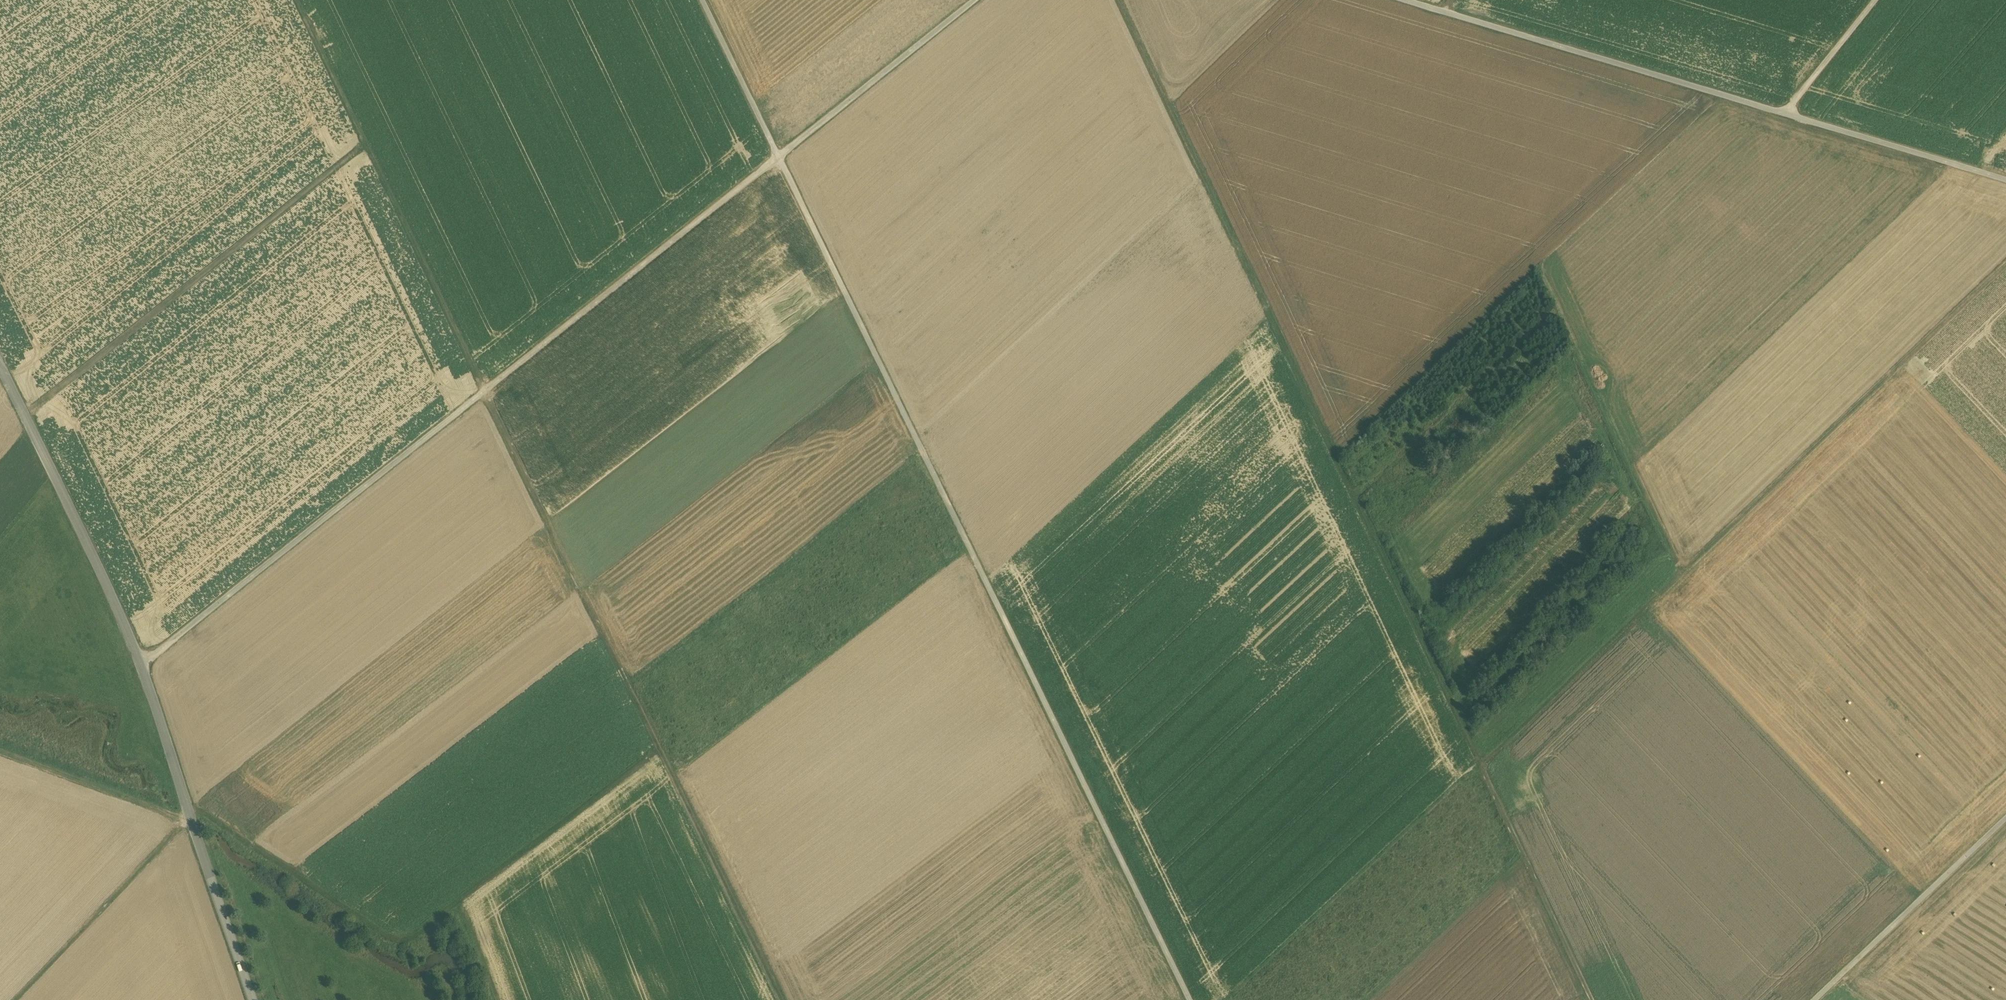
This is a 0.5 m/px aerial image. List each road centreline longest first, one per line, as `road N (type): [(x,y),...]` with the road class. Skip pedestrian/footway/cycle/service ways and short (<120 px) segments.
road 1 (track): [(1191,999),(701,0)]
road 2 (track): [(294,0),(783,999)]
road 3 (track): [(1120,0),(1595,999)]
road 4 (track): [(142,664),(974,0)]
road 5 (track): [(1484,774),(2005,276)]
road 6 (tertiary): [(0,368),(142,664),(254,999)]
road 7 (unclassified): [(1392,0),(2005,187)]
road 8 (track): [(656,747),(407,953),(187,802)]
road 9 (track): [(15,999),(192,821),(0,751)]
road 10 (track): [(364,145),(25,415)]
road 11 (track): [(1816,999),(2005,821)]
road 12 (track): [(1796,122),(1888,0)]

